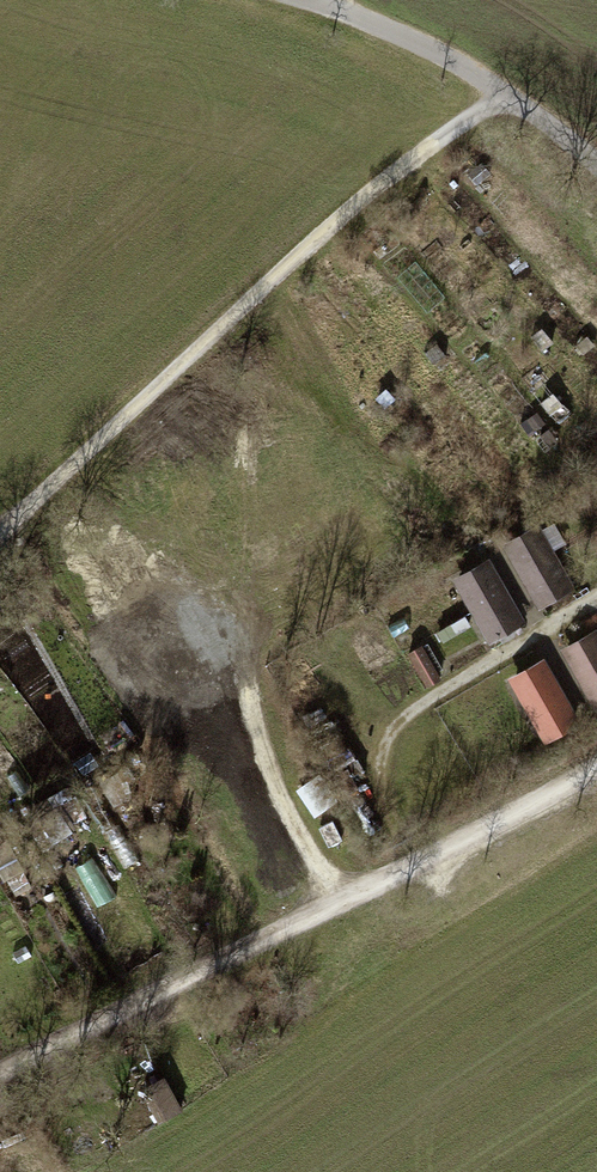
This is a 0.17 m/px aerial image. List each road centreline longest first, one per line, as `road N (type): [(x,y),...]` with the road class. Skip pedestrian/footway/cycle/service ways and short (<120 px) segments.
road 1 (track): [(501,90),(251,299),(0,528)]
road 2 (track): [(415,862),(380,780),(393,728),(596,599)]
road 3 (unclassified): [(596,161),(465,68),(305,0)]
road 4 (track): [(338,901),(264,813),(250,779),(246,659),(279,612)]

